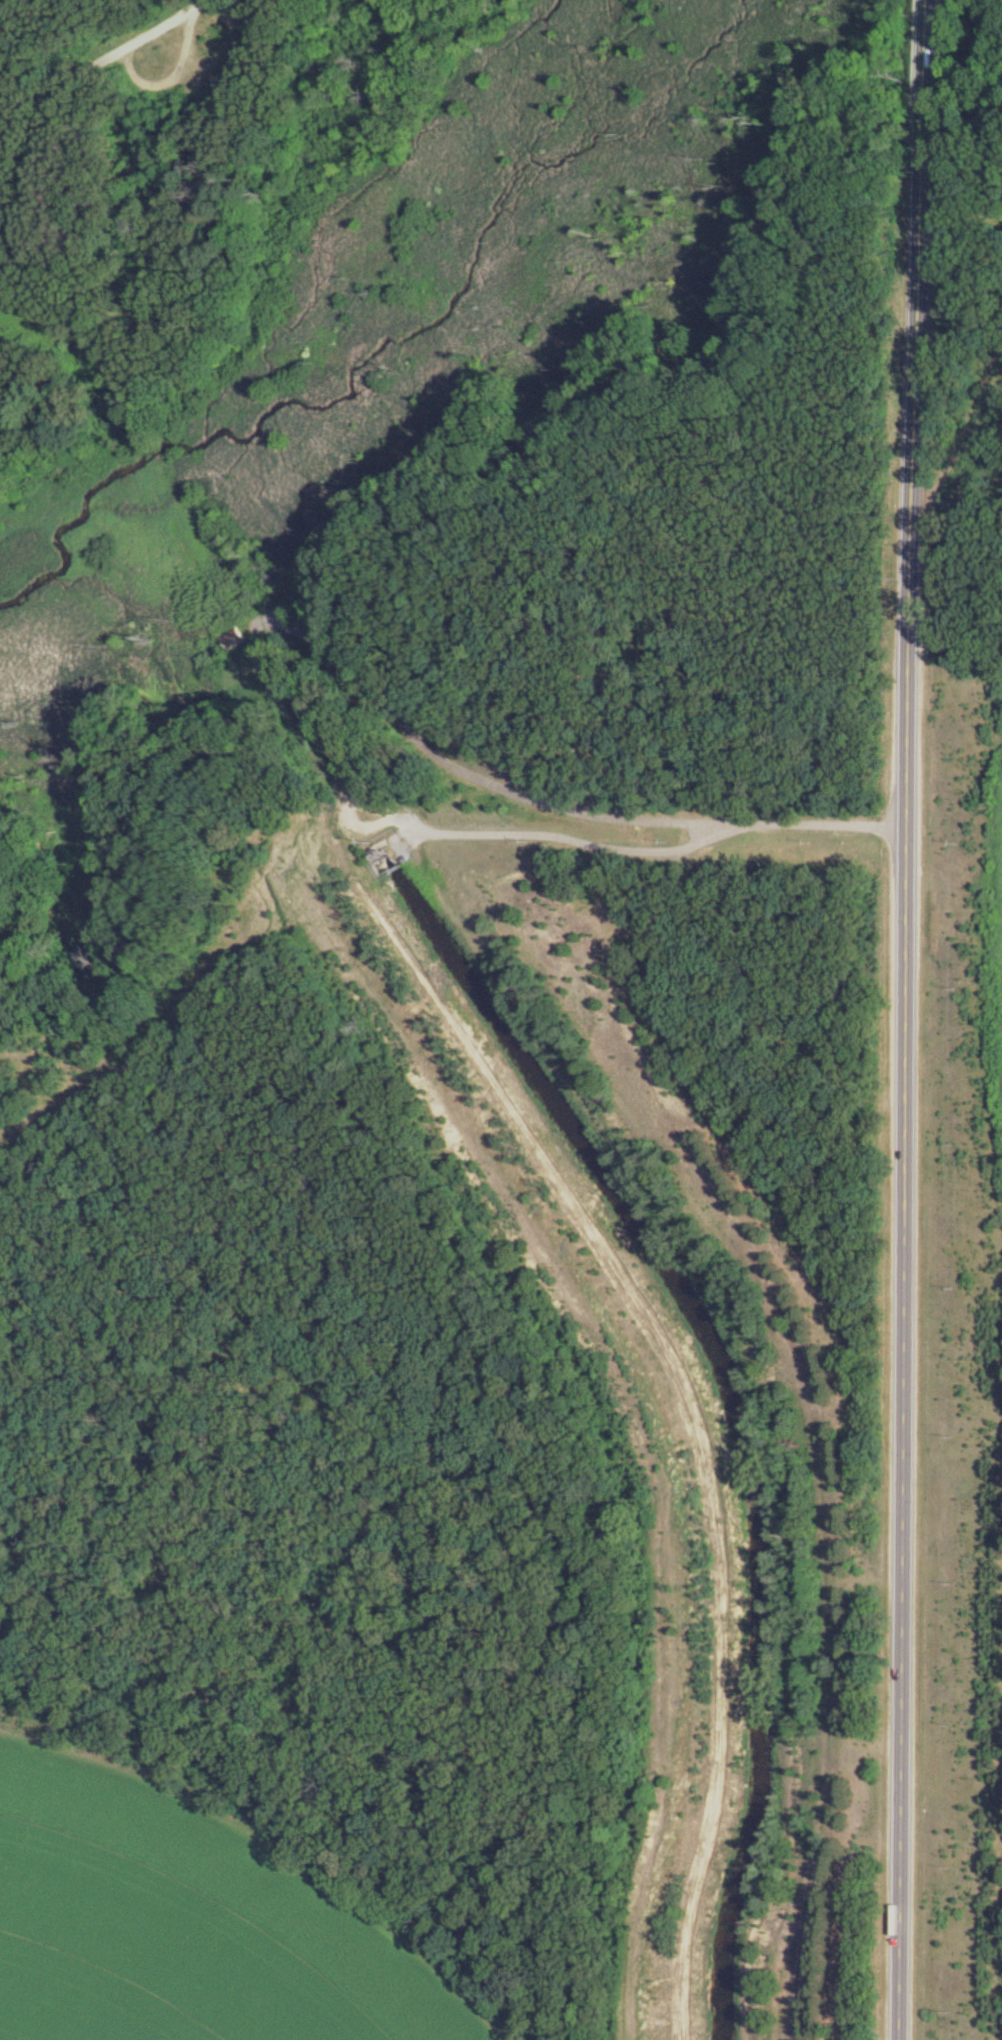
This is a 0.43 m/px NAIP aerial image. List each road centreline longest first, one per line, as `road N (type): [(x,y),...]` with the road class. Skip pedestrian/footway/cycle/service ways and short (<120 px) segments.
road 1 (tertiary): [(901,2039),(907,826),(932,0)]

